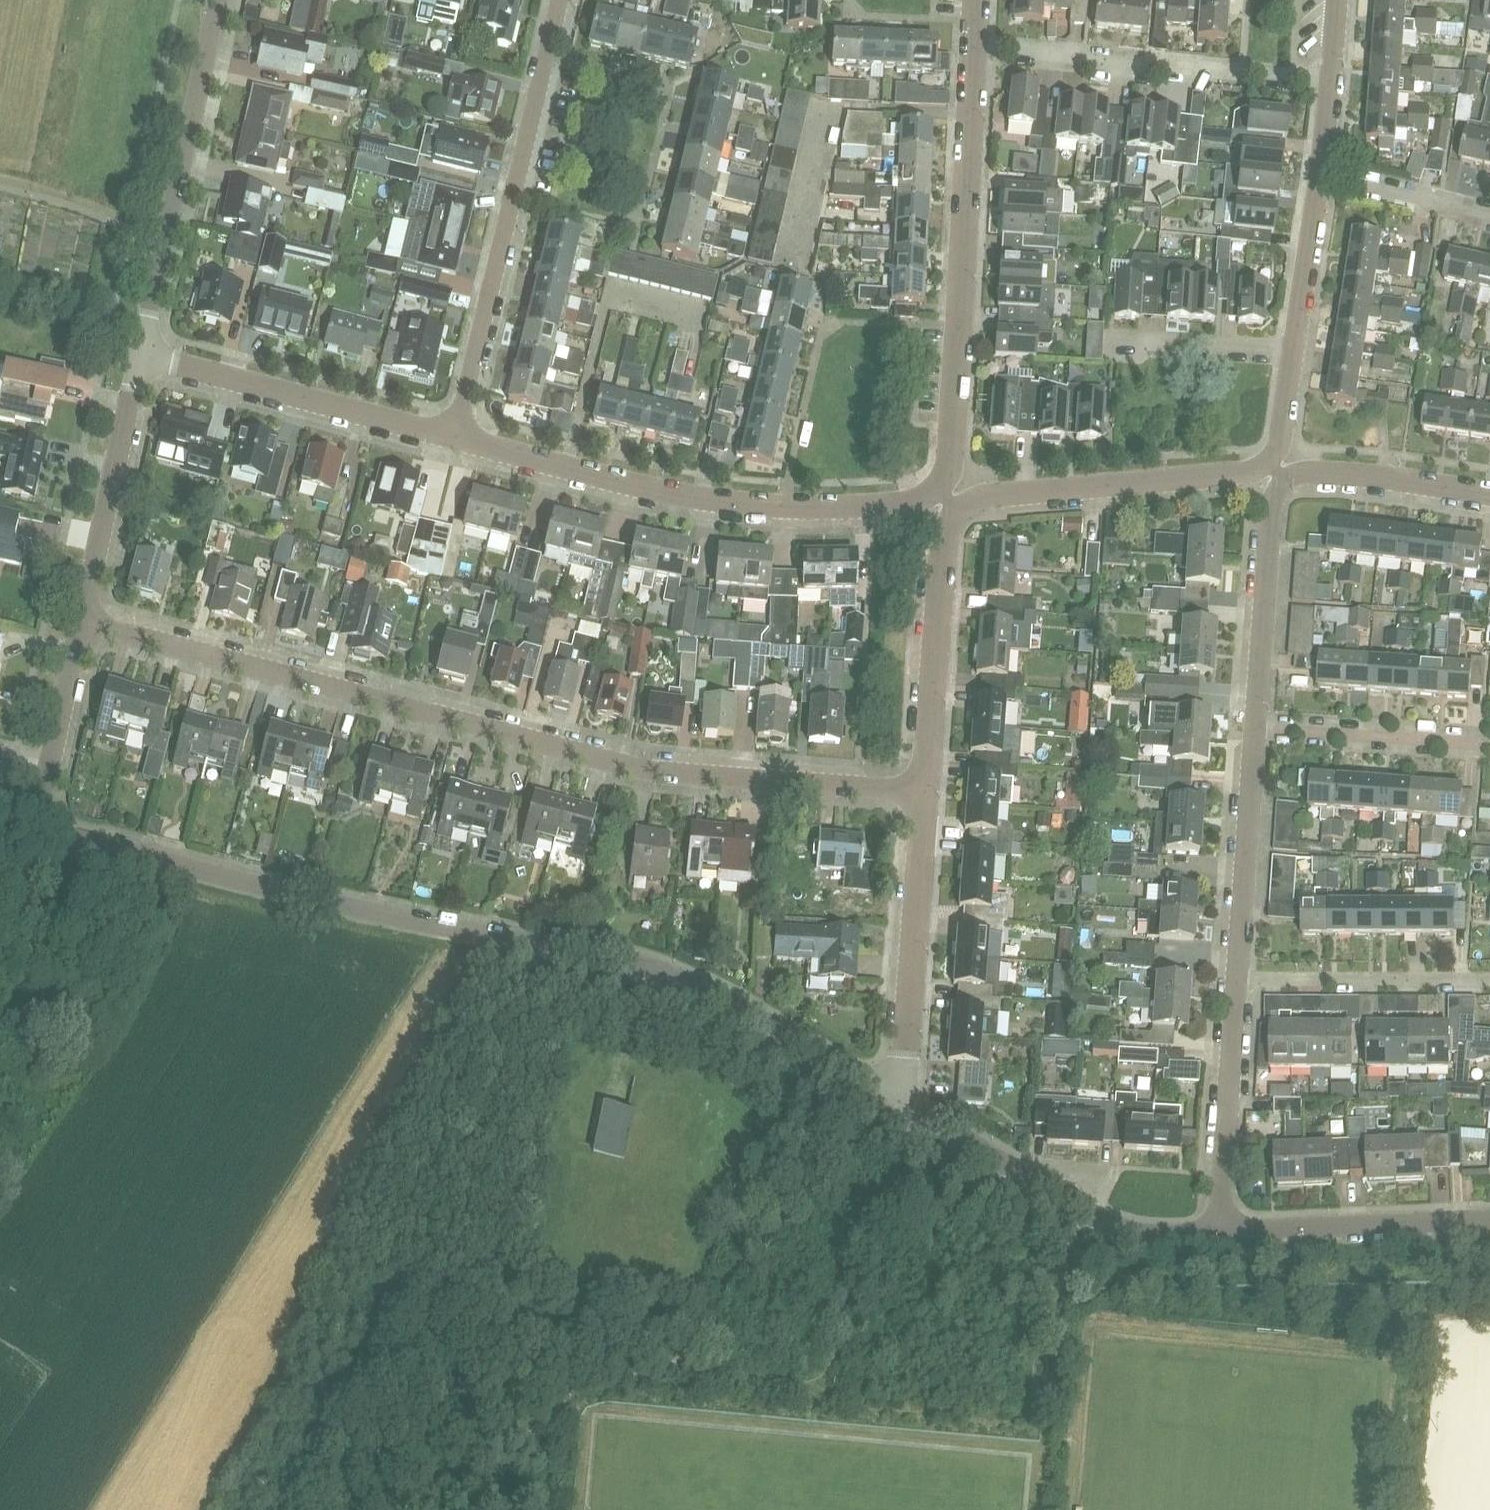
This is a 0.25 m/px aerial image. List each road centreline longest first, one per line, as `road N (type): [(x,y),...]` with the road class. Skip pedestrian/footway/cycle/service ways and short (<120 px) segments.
road 1 (residential): [(907,1109),(772,1031),(610,967),(517,950),(36,822)]
road 2 (residential): [(927,800),(763,789),(584,761),(80,620)]
road 3 (residential): [(462,445),(567,0)]
road 4 (residential): [(948,494),(957,467),(980,42)]
road 5 (residential): [(948,494),(908,506),(832,510),(734,507),(575,471)]
road 6 (residential): [(144,354),(216,0)]
road 7 (residential): [(980,42),(1329,81)]
road 8 (residential): [(1219,1230),(1152,1236),(1111,1227),(907,1109)]
road 9 (residential): [(462,445),(144,354)]
road 10 (residential): [(962,516),(1000,496),(1270,476)]
road 11 (residential): [(907,1109),(927,800)]
road 12 (residential): [(927,800),(945,544),(962,516)]
road 13 (residential): [(80,620),(144,354)]
road 14 (residential): [(575,471),(616,295),(704,317)]
road 15 (residential): [(1489,1219),(1219,1230)]
road 16 (residential): [(1248,738),(1270,476)]
road 17 (residential): [(1489,979),(1231,985)]
road 18 (residential): [(1231,985),(1248,738)]
road 19 (residential): [(1219,1230),(1231,985)]
road 20 (residential): [(1489,751),(1248,738)]
road 21 (residential): [(1270,476),(1489,498)]
road 22 (residential): [(36,822),(80,620)]
road 23 (residential): [(1294,346),(1105,345)]
road 24 (residential): [(1489,217),(1318,180)]
road 25 (residential): [(1294,346),(1318,180)]
road 26 (residential): [(1270,476),(1294,346)]

